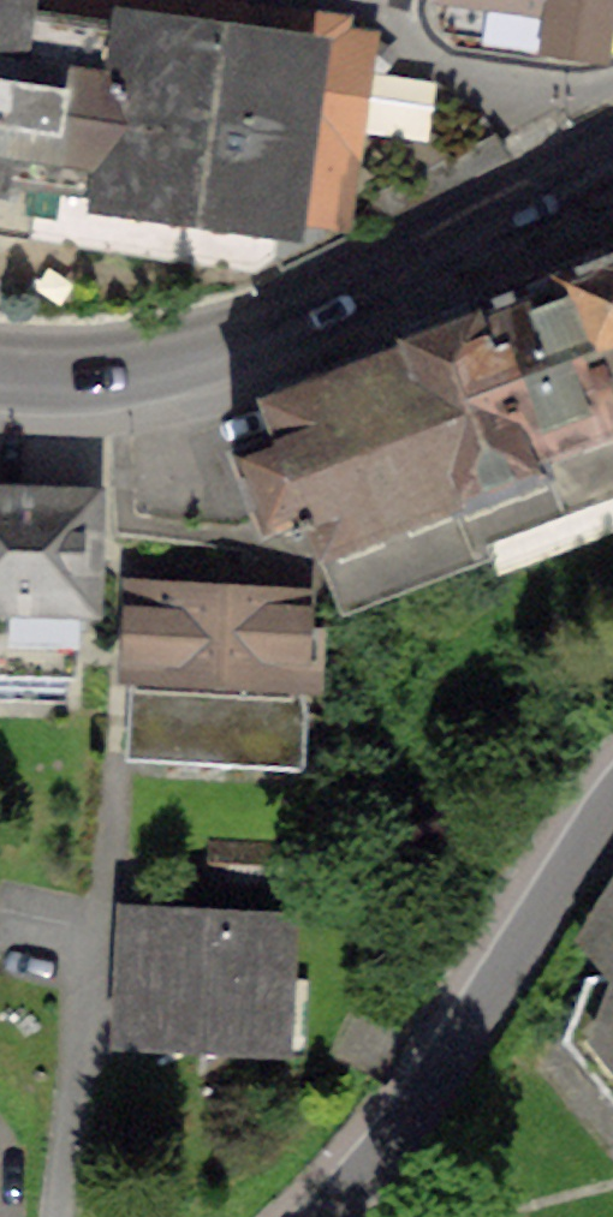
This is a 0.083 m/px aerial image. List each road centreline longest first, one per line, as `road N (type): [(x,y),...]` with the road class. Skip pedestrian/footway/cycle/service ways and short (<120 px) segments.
road 1 (tertiary): [(595,151),(208,336),(95,362),(0,359)]
road 2 (residential): [(304,1216),(369,1157),(439,1072),(612,802)]

